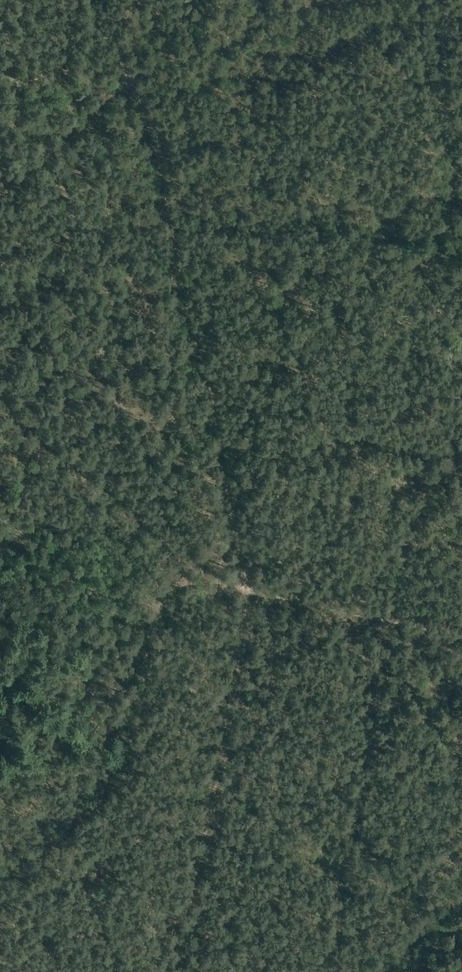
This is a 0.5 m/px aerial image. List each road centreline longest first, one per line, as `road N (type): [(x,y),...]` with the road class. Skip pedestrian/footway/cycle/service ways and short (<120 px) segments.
road 1 (track): [(445,0),(442,114),(461,165)]

